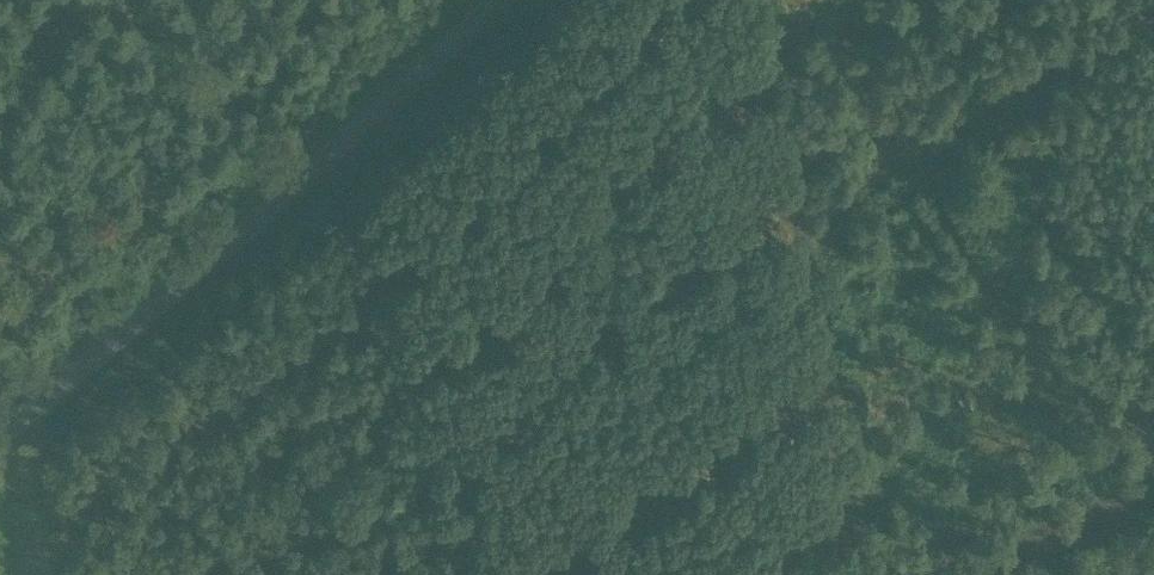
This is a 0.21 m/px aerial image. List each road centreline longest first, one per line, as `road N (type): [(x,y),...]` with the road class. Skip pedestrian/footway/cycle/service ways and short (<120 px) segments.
road 1 (unclassified): [(492,0),(191,274),(0,435)]

